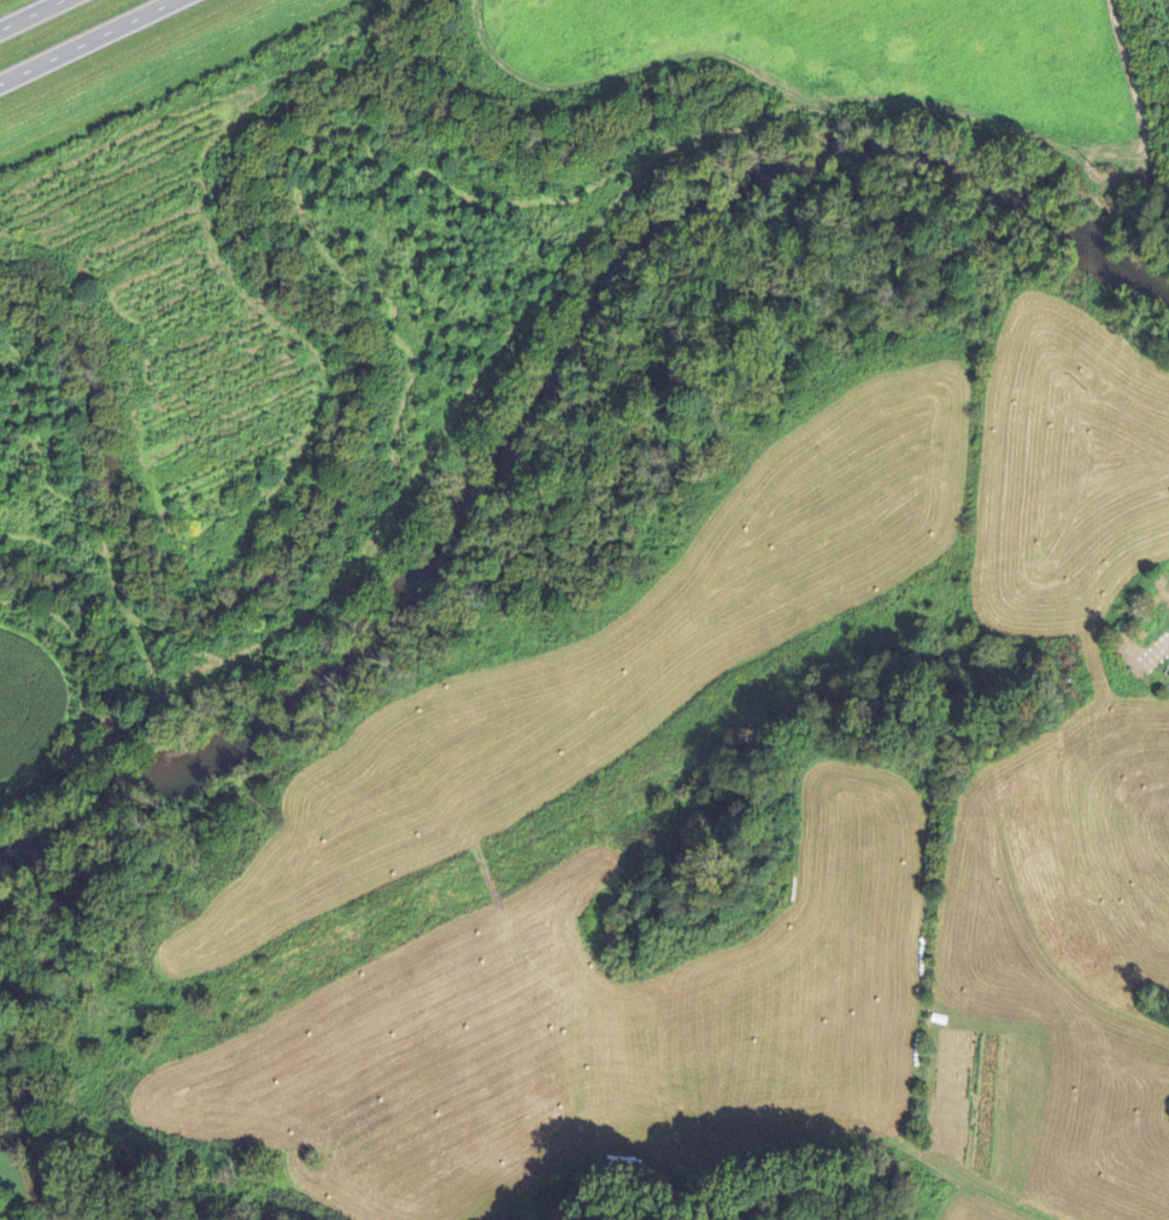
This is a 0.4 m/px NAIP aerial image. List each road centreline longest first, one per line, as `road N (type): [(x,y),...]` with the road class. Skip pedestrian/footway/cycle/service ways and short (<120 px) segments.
road 1 (trunk): [(0,80),(168,0)]

